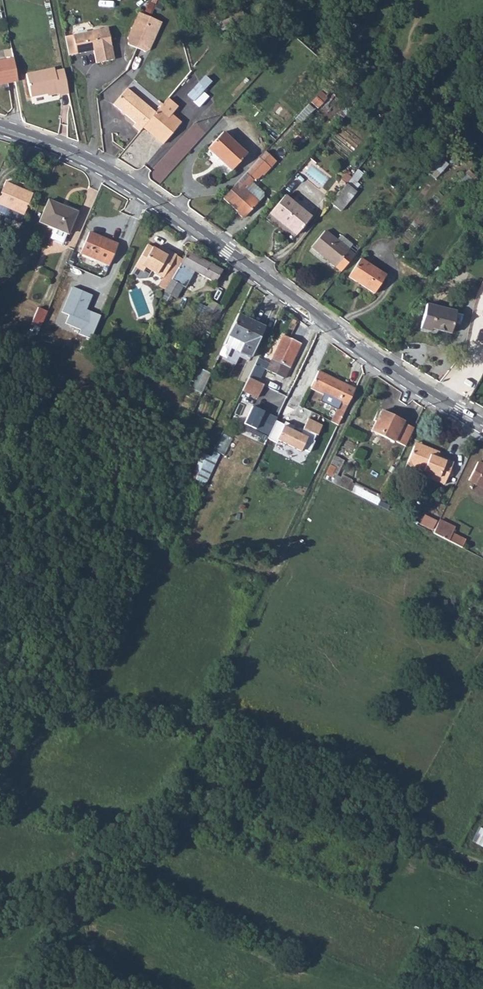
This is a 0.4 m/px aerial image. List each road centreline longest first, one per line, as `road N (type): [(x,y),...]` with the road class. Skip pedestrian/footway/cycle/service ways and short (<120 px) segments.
road 1 (secondary): [(0,127),(137,189),(482,427)]
road 2 (track): [(0,904),(79,888),(183,792),(274,795),(421,838),(482,866)]

